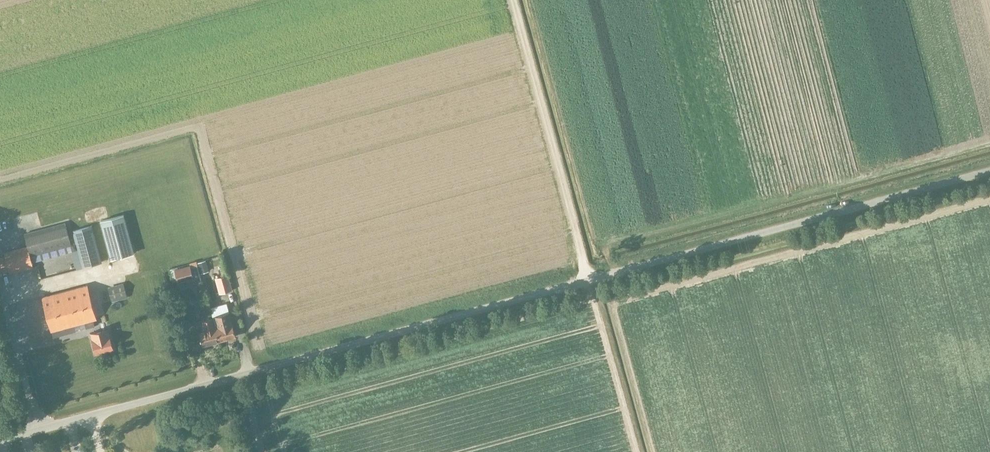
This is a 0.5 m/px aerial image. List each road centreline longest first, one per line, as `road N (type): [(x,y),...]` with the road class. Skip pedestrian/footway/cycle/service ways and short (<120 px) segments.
road 1 (unclassified): [(0,440),(989,171)]
road 2 (track): [(514,0),(587,281)]

